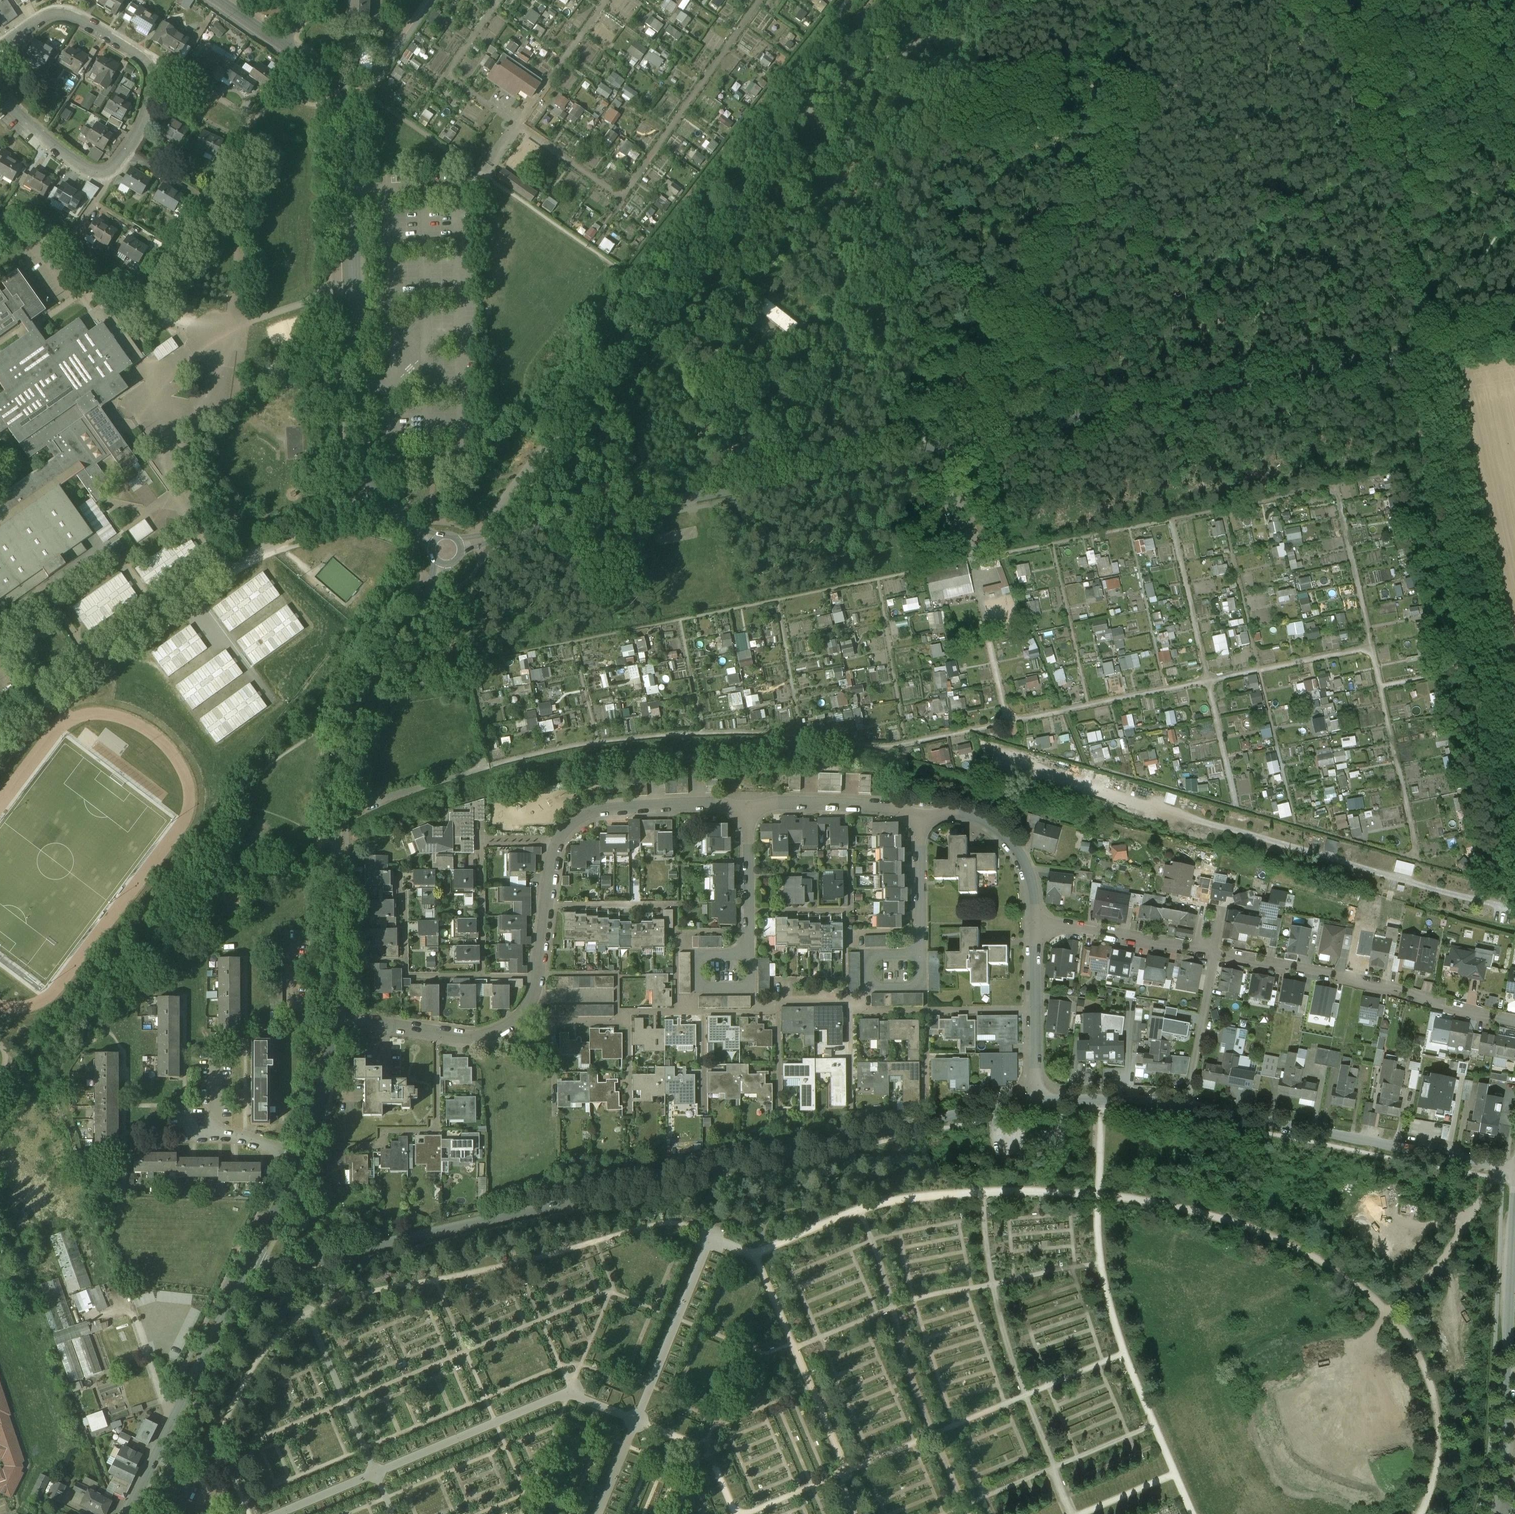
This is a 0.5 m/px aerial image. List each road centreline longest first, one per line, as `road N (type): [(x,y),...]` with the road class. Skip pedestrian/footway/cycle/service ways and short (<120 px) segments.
road 1 (tertiary): [(1430,348),(480,540)]
road 2 (residential): [(244,1274),(1034,1101)]
road 3 (unclassified): [(480,540),(748,181),(814,105),(1007,0)]
road 4 (residential): [(747,811),(707,803),(592,811),(574,820),(555,849),(534,996),(510,1025),(455,1037),(335,1018)]
road 5 (tertiary): [(335,1018),(340,750),(356,702),(444,564)]
road 6 (tertiary): [(375,489),(358,383),(353,119),(336,83),(283,42)]
road 7 (residential): [(375,489),(227,567),(0,735)]
road 8 (residential): [(1514,754),(1430,348)]
road 9 (residential): [(0,46),(60,13),(145,60),(151,82),(145,114),(128,151),(106,171),(85,168),(27,122)]
road 10 (residential): [(1187,1107),(1514,1168)]
road 11 (residential): [(1215,954),(1514,1023)]
road 12 (residential): [(1495,1505),(1514,1206)]
road 13 (tertiary): [(129,1513),(244,1274)]
road 14 (residential): [(1034,919),(1215,954)]
road 15 (residential): [(1034,1101),(1034,919)]
road 16 (residential): [(1034,919),(1025,867),(998,832),(955,813),(920,820)]
road 17 (residential): [(920,820),(862,807),(774,803),(747,811)]
road 18 (residential): [(1187,1107),(1215,954)]
road 19 (residential): [(1034,1101),(1187,1107)]
road 20 (tertiary): [(298,1157),(335,1018)]
road 21 (residential): [(750,952),(747,811)]
road 22 (residential): [(922,952),(920,820)]
road 23 (tertiary): [(244,1274),(298,1157)]
road 24 (residential): [(298,1157),(224,1134),(174,1132)]
road 25 (residential): [(750,952),(750,988),(697,988),(697,953)]
road 26 (residential): [(922,952),(923,987),(870,987),(869,953)]

